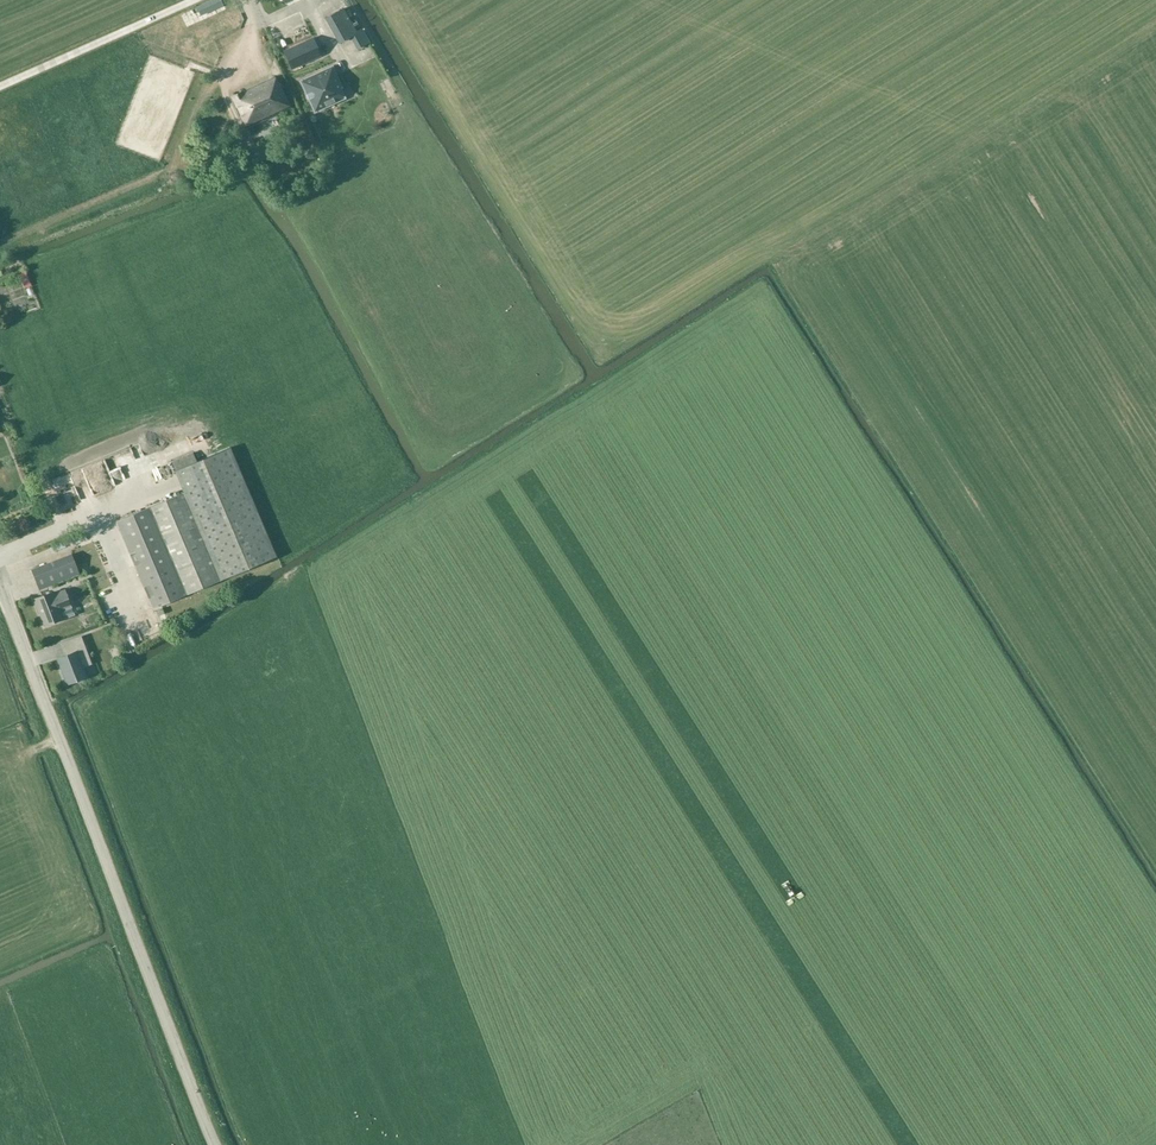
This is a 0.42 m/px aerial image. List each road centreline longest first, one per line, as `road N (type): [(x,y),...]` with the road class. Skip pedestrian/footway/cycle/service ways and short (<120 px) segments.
road 1 (unclassified): [(214,1144),(0,586)]

